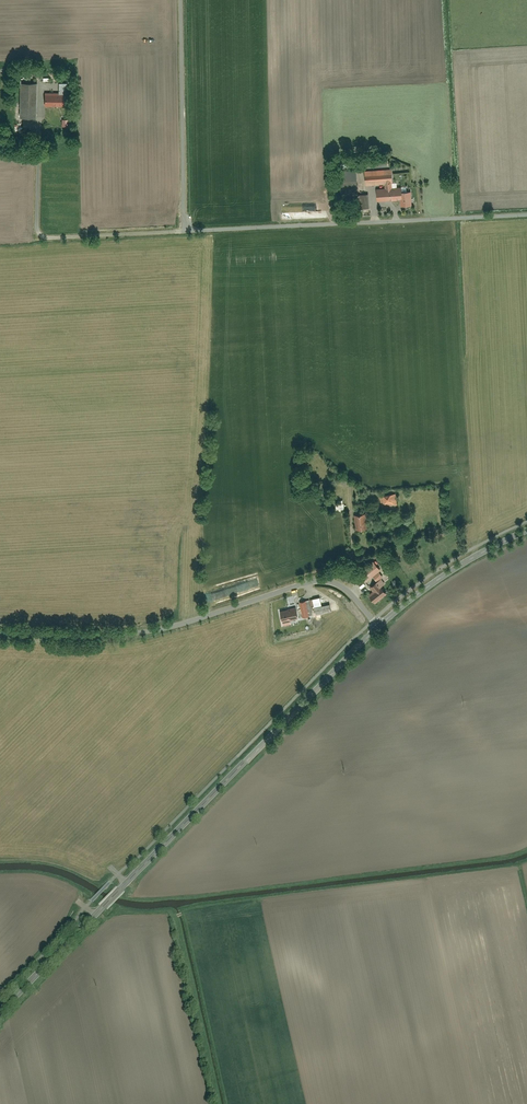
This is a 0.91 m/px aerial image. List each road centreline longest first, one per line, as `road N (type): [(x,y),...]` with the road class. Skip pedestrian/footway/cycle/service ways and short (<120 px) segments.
road 1 (tertiary): [(379,626),(0,1010)]
road 2 (residential): [(379,626),(351,594),(321,580),(156,631),(0,633)]
road 3 (tertiary): [(526,531),(453,570),(379,626)]

